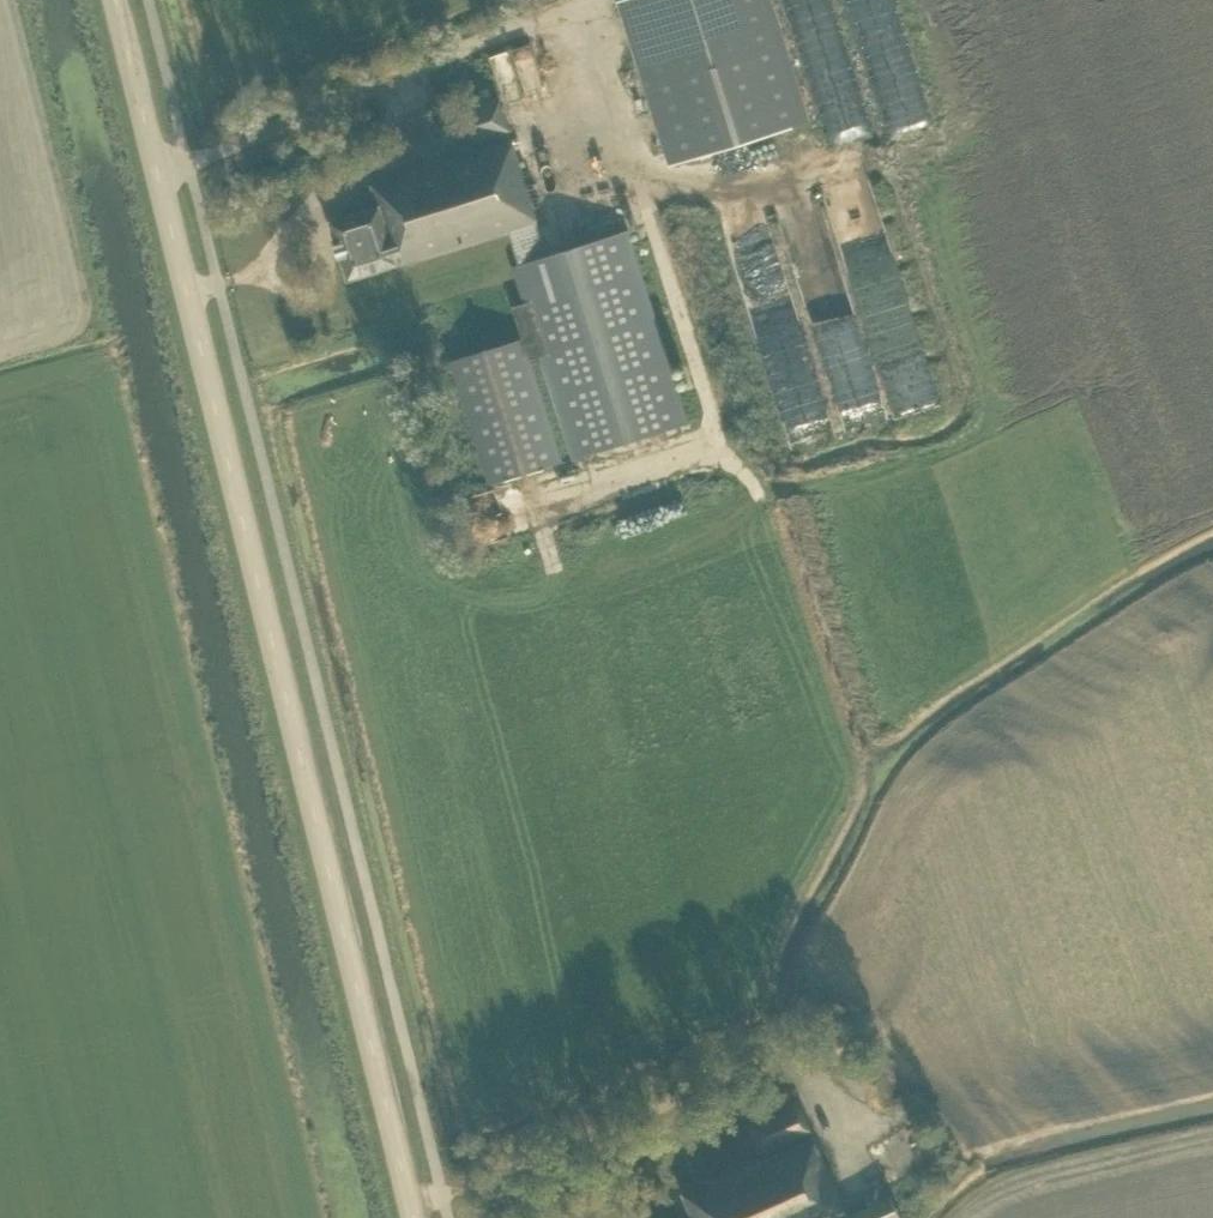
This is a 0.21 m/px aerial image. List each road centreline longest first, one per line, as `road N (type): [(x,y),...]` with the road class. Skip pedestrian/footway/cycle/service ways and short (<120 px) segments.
road 1 (secondary): [(415,1217),(116,0)]
road 2 (track): [(160,178),(577,0)]

